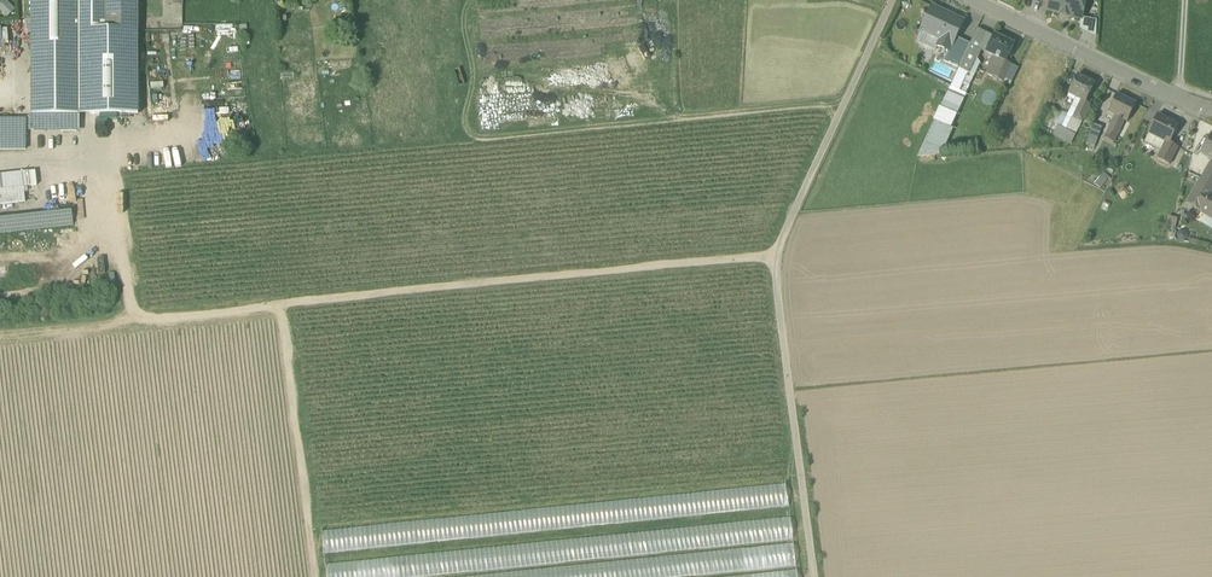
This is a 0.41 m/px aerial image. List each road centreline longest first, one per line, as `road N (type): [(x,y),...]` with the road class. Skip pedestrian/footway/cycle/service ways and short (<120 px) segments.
road 1 (track): [(774,256),(0,332)]
road 2 (track): [(890,0),(774,256),(815,576)]
road 3 (track): [(837,117),(824,102),(468,135)]
road 4 (track): [(282,305),(314,576)]
road 5 (unclassified): [(971,0),(1211,111)]

